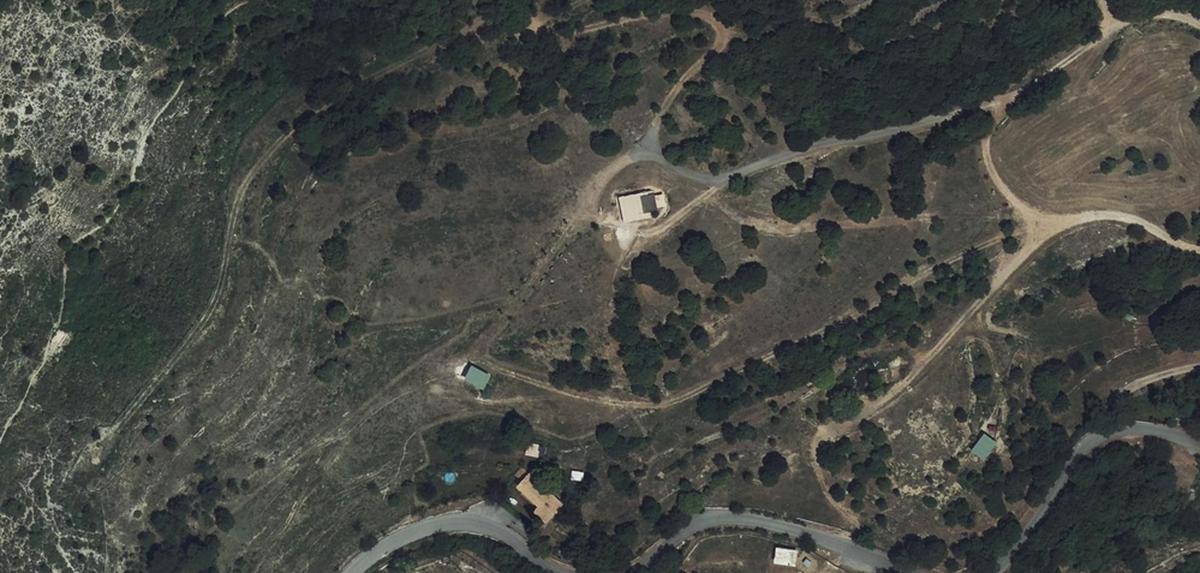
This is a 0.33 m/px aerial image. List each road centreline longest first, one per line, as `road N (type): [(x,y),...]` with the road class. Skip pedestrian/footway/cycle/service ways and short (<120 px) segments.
road 1 (track): [(121,424),(218,296),(249,172),(325,108),(395,65),(480,32),(532,22),(576,33),(633,16),(696,15),(713,22),(721,37),(640,151),(614,171),(504,316),(489,341),(489,357),(507,372),(637,403),(697,390),(1034,229),(1128,218),(1199,248)]
road 2 (track): [(1199,26),(1163,16),(1125,24),(1007,104),(740,175),(711,179),(640,151)]
road 3 (track): [(1007,104),(987,131),(987,166),(1013,197),(1054,225),(903,386),(830,432),(815,453),(847,506),(855,551)]
road 4 (unclassified): [(921,572),(808,534),(728,518),(688,529),(634,566),(598,572)]
road 5 (unclassified): [(1199,443),(1131,428),(1093,440),(1038,522),(992,572)]
road 6 (unclassified): [(595,572),(467,521),(376,552),(355,572)]

